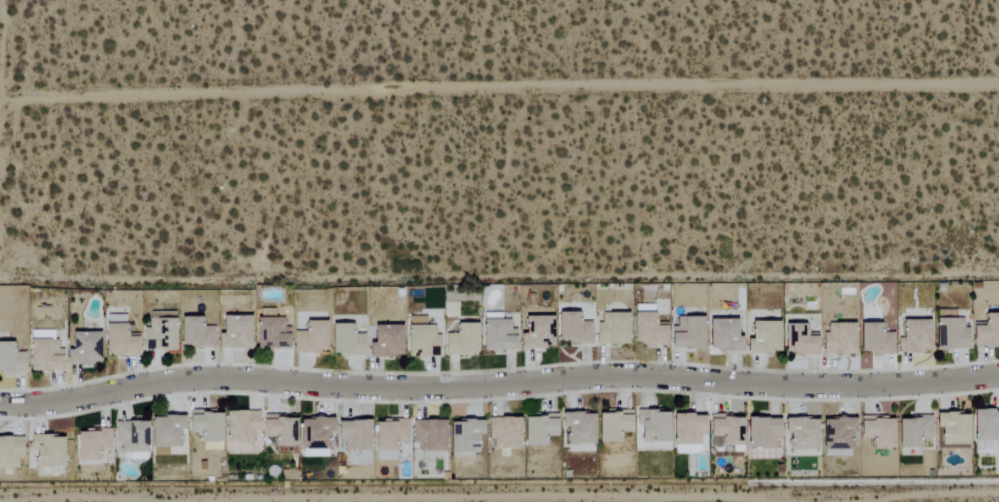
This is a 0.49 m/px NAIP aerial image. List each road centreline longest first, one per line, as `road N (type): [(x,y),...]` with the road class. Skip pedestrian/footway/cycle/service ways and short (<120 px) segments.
road 1 (residential): [(0,410),(186,385),(365,391),(650,378),(859,388),(998,378)]

